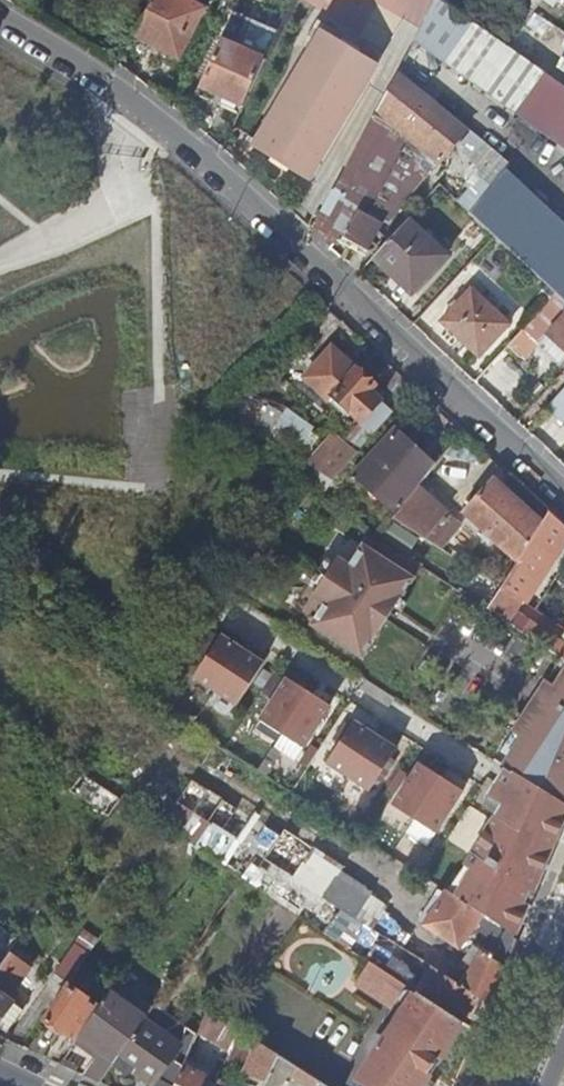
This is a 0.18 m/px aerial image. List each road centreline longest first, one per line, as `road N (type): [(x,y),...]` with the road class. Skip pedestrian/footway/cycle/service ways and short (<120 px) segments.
road 1 (residential): [(563,486),(181,138),(0,22)]

